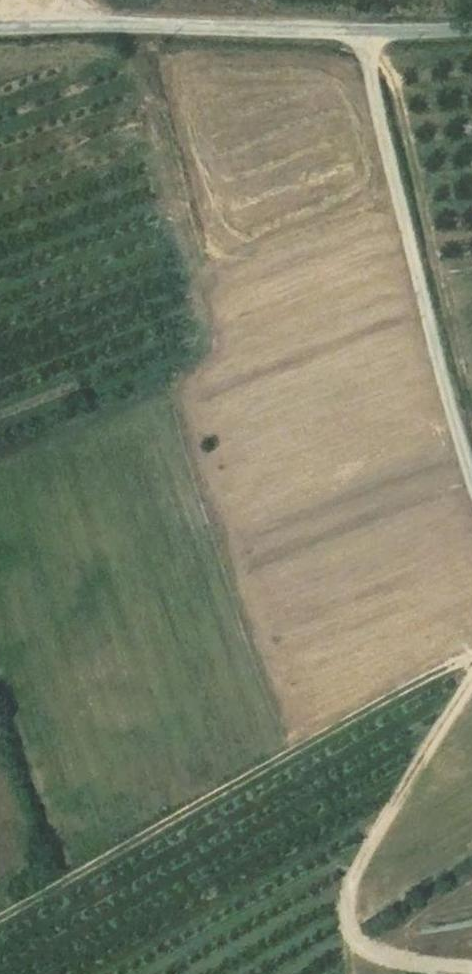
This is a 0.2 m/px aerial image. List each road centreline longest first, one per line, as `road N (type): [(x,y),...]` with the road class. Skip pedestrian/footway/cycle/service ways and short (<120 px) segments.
road 1 (track): [(471,651),(0,918)]
road 2 (track): [(357,37),(413,287),(471,497)]
road 3 (unclassified): [(0,31),(114,27),(357,37),(471,29)]
road 4 (track): [(471,684),(337,908),(353,939),(471,966)]

